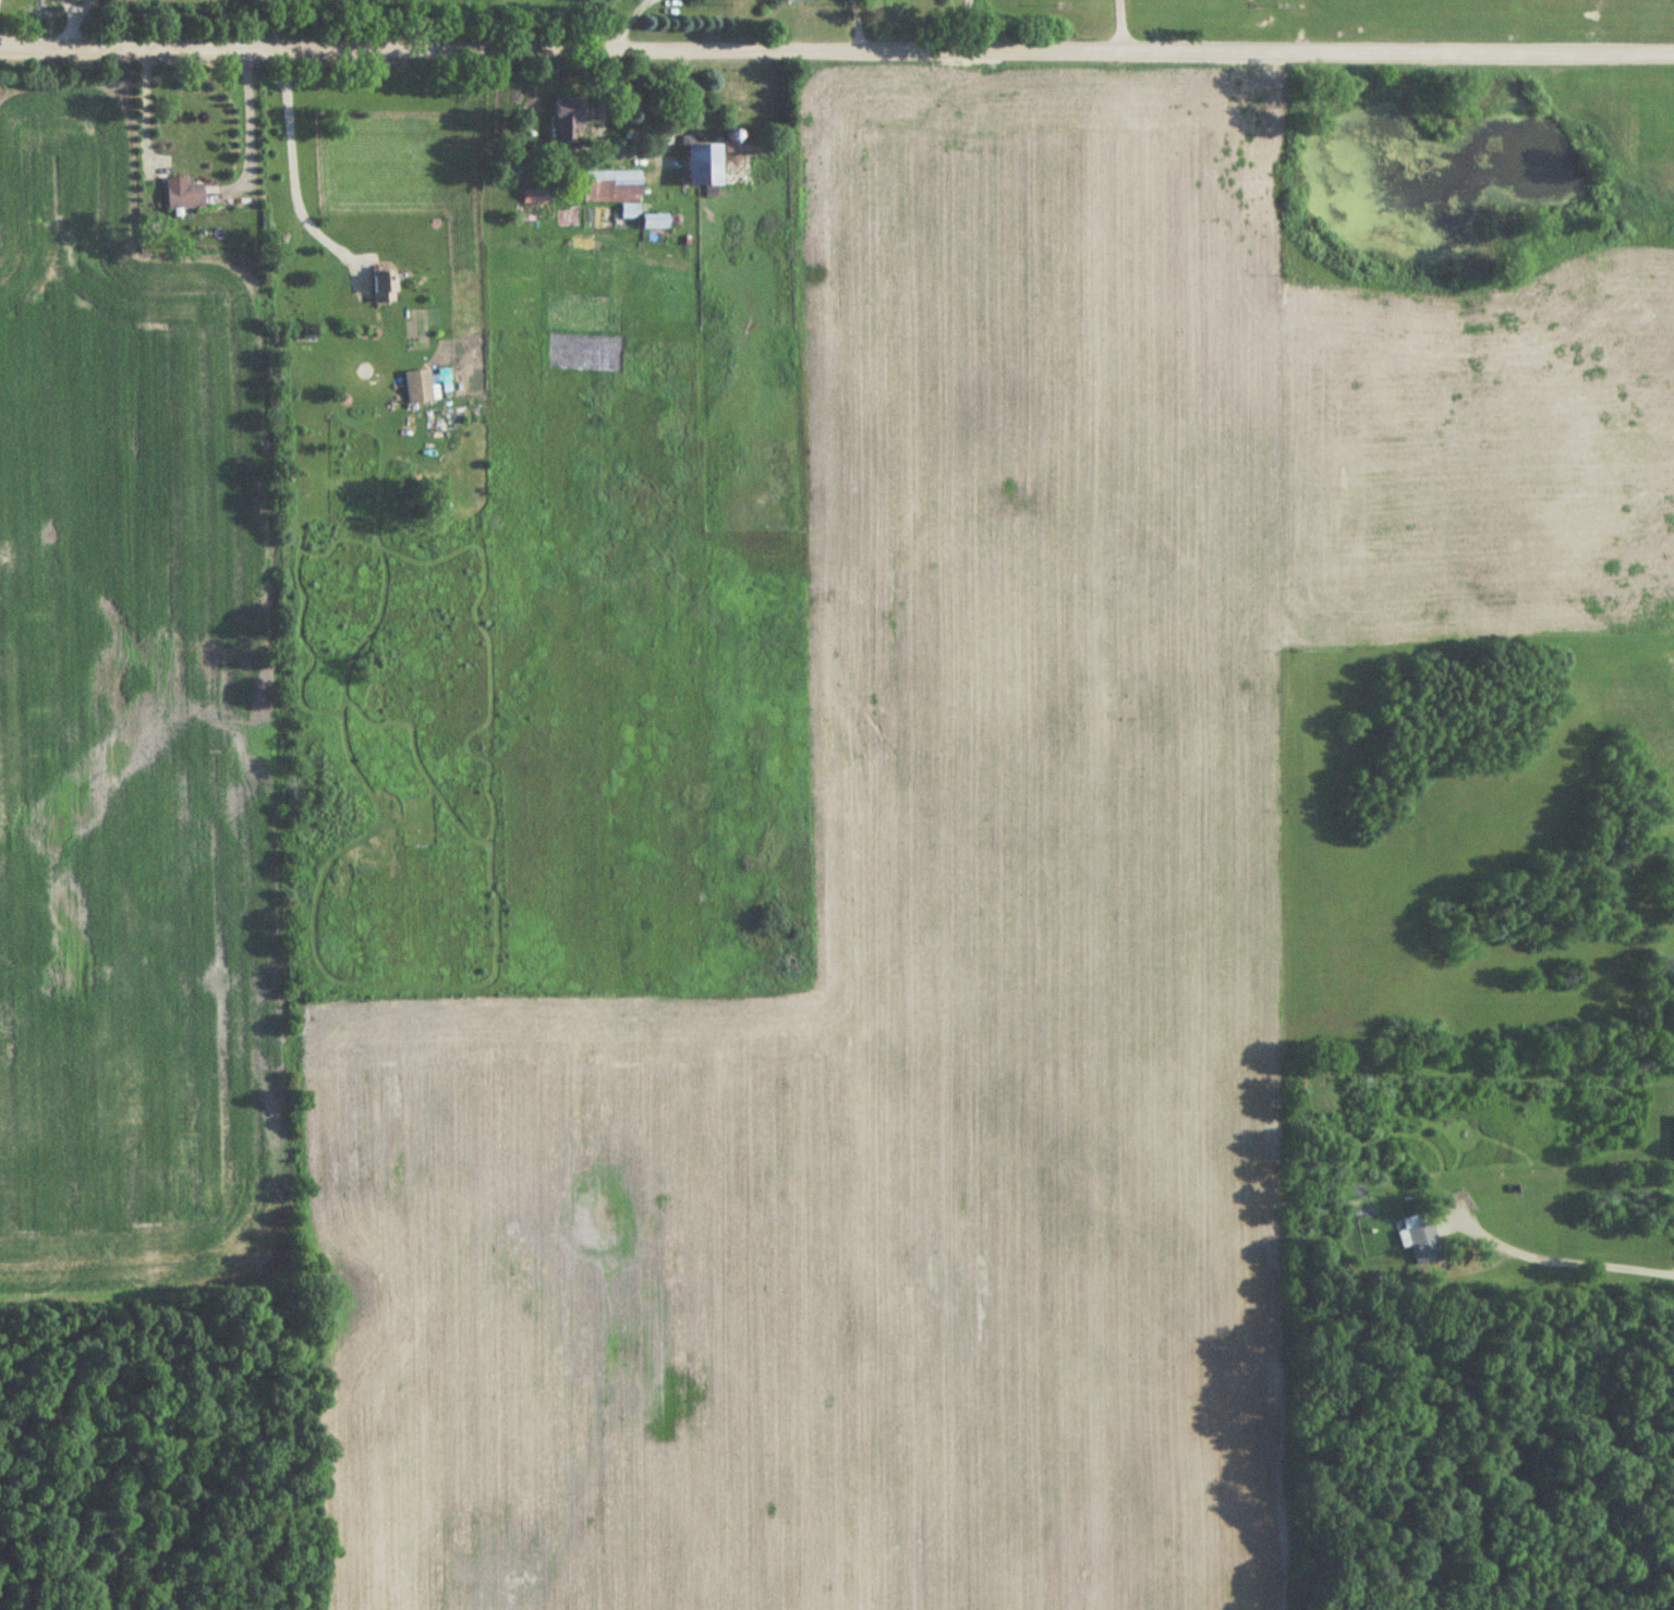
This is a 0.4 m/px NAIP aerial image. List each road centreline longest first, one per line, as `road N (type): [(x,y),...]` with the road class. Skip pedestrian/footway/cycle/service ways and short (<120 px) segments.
road 1 (residential): [(0,47),(1673,52)]

